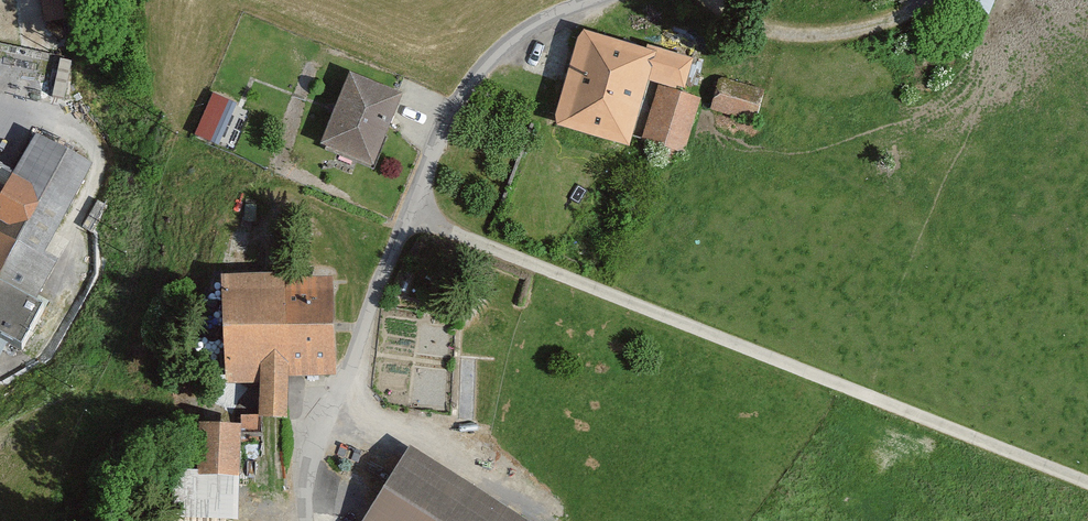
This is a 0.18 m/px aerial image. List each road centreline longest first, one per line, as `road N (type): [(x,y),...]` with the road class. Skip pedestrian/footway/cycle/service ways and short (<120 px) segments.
road 1 (track): [(408,217),(1087,485)]
road 2 (unclassified): [(304,520),(311,459),(458,99),(521,31),(596,0)]

